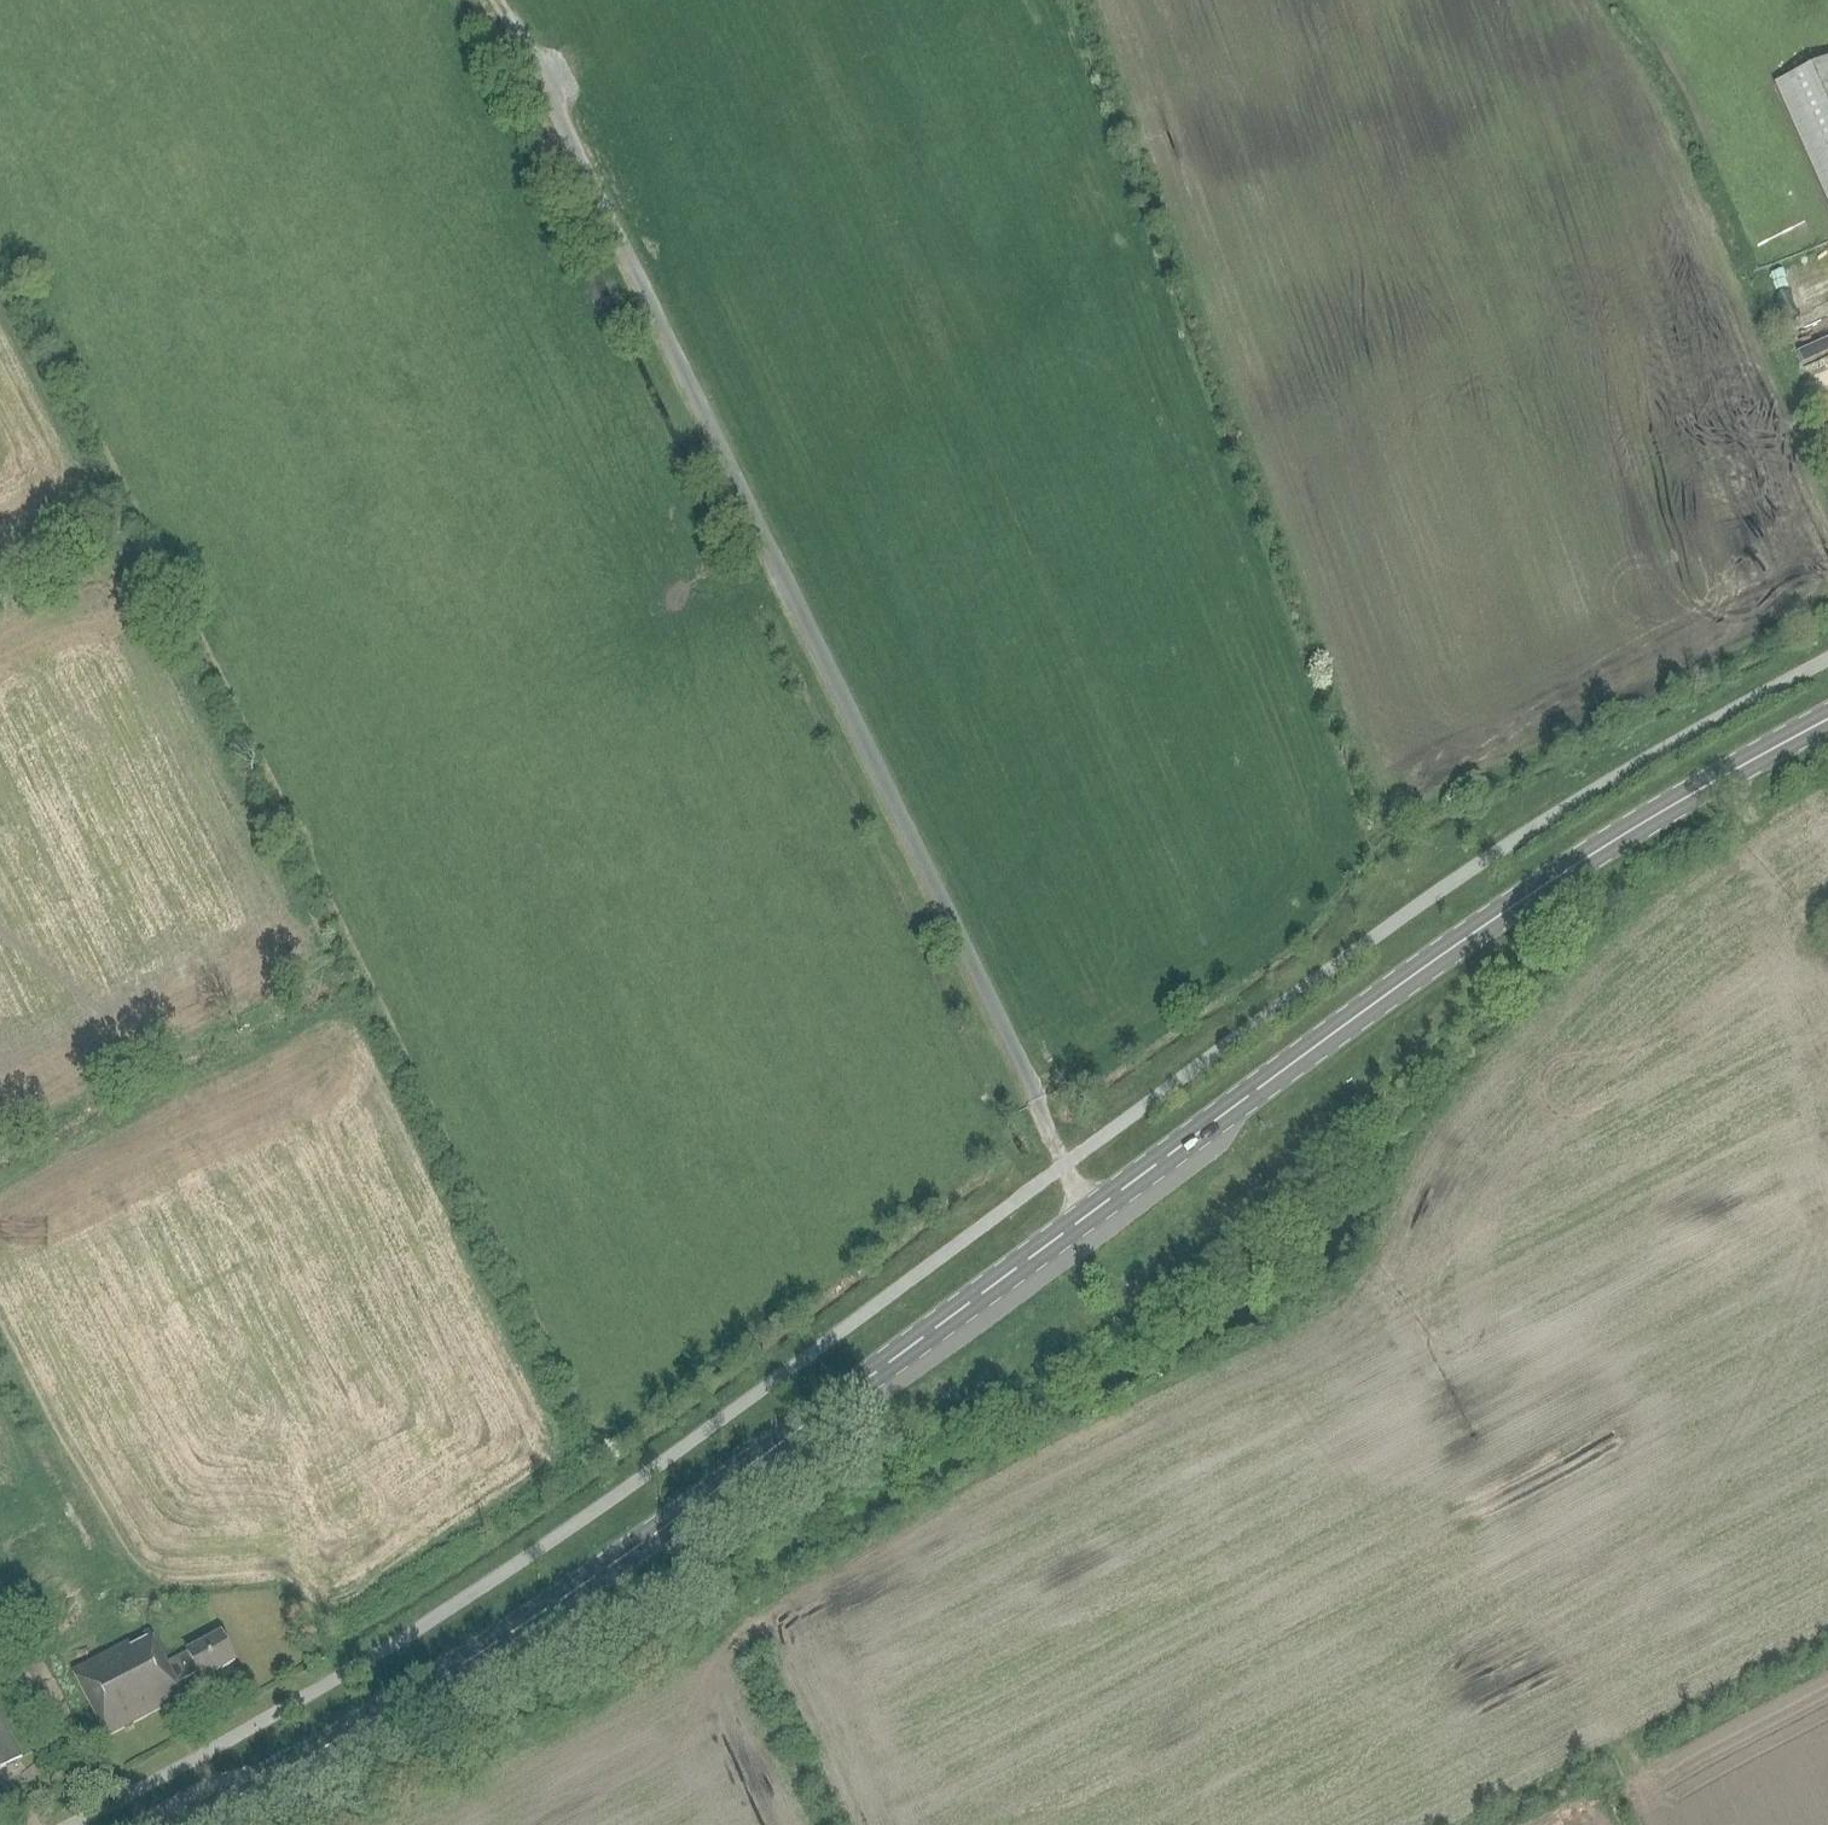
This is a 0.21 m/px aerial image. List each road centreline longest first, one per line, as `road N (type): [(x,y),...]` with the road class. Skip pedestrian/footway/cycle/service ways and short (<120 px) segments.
road 1 (secondary): [(176,1824),(372,1720),(533,1616),(1437,958),(1636,826),(1827,720)]

